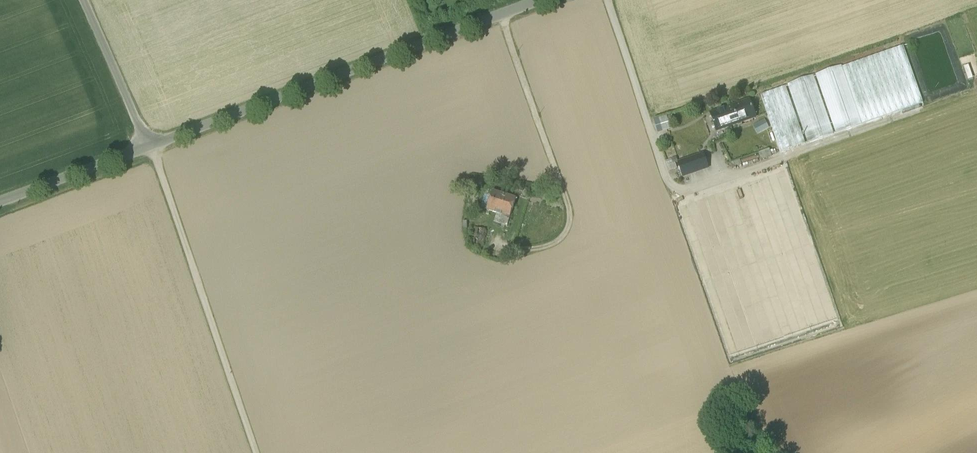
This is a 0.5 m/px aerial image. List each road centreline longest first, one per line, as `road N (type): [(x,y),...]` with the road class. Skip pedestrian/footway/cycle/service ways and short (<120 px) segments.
road 1 (unclassified): [(545,0),(147,146)]
road 2 (track): [(256,452),(147,146)]
road 3 (unclassified): [(147,146),(83,0)]
road 4 (unclassified): [(147,146),(0,201)]

